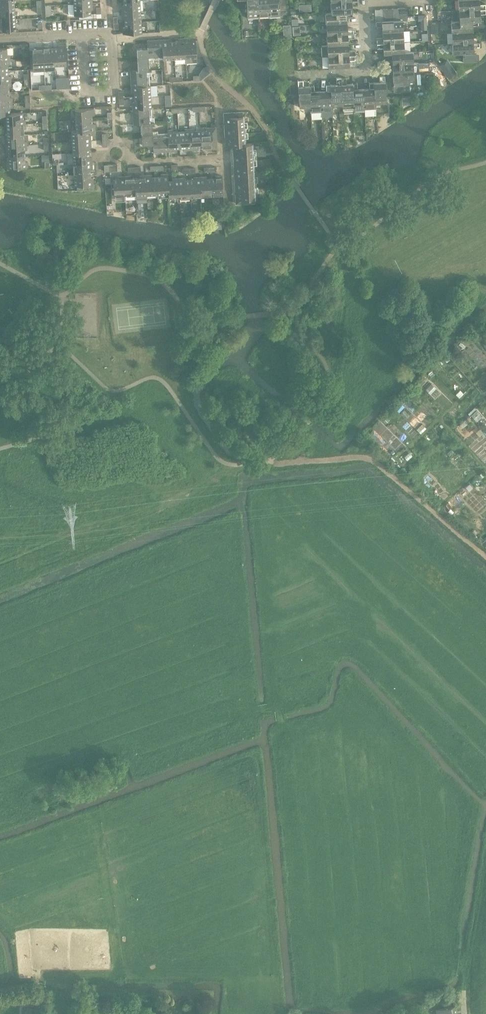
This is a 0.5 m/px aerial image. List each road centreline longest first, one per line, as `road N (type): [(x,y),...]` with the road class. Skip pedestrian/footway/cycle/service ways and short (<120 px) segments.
road 1 (residential): [(299,76),(367,71),(366,2)]

